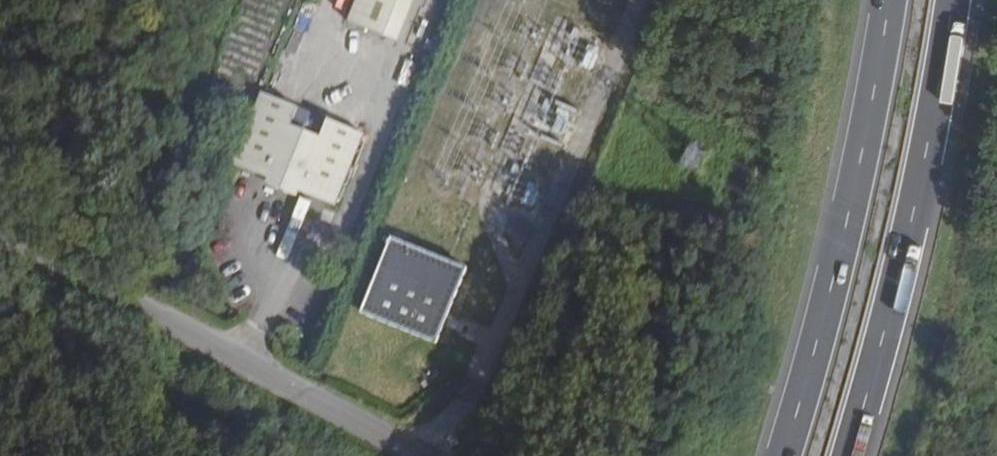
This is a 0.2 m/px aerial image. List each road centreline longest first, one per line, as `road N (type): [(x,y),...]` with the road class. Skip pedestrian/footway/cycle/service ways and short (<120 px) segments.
road 1 (unclassified): [(0,230),(423,455)]
road 2 (trunk): [(888,0),(854,175),(779,455)]
road 3 (trunk): [(847,455),(917,188),(950,0)]

